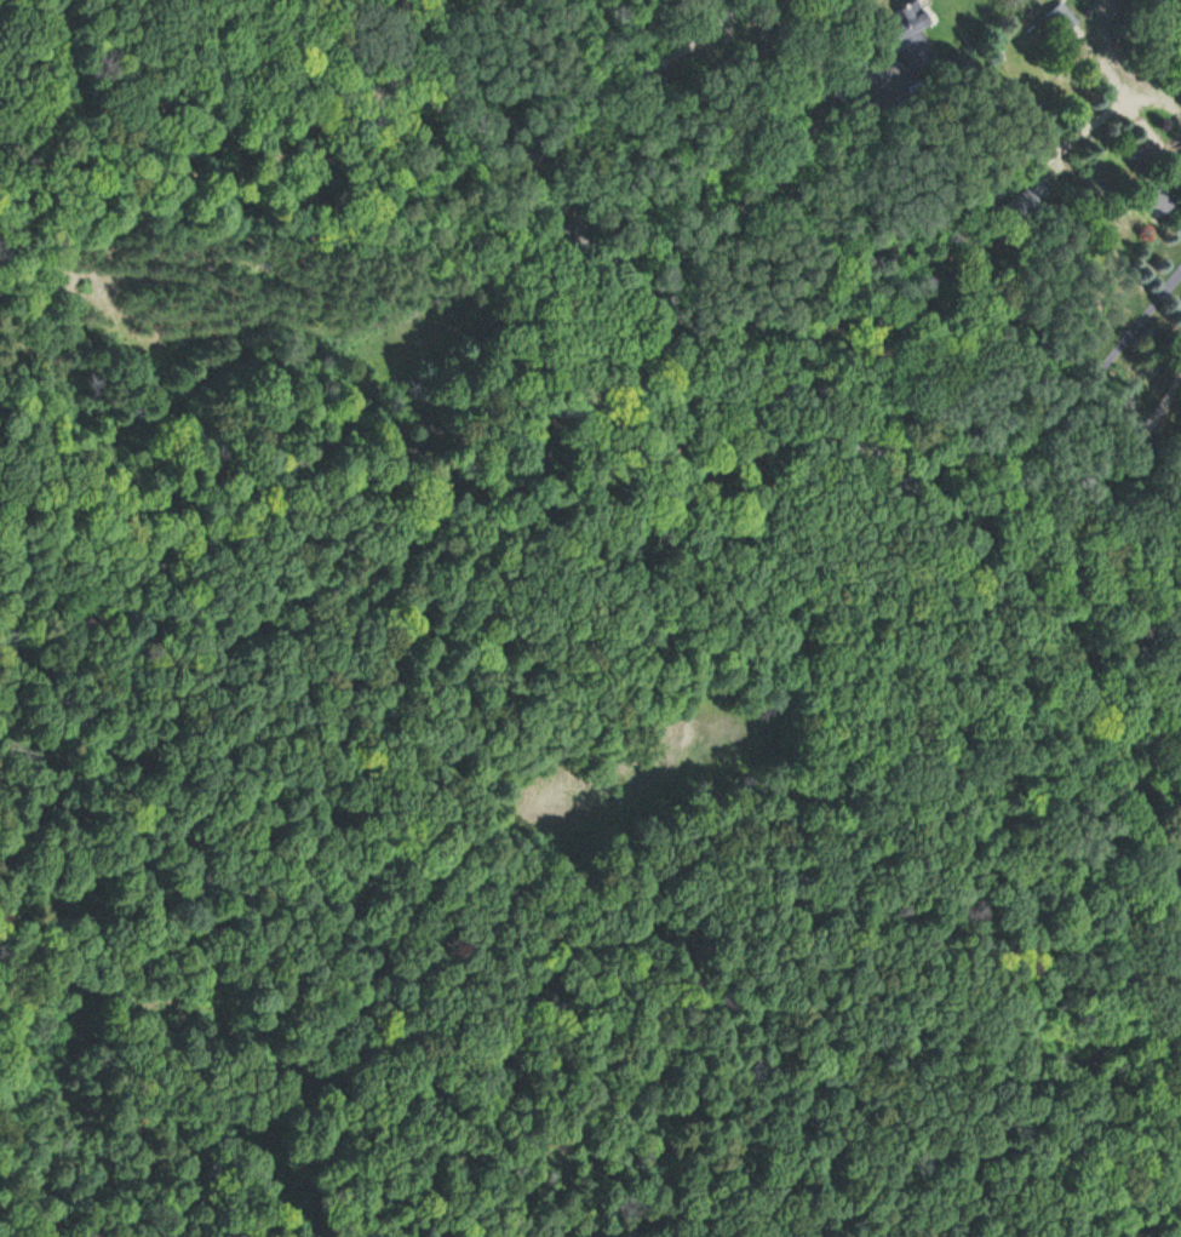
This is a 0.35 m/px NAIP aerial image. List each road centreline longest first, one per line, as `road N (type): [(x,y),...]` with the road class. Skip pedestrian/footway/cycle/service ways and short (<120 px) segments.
road 1 (residential): [(1180,914),(1057,643),(994,563),(854,435),(747,370),(584,250),(535,199),(398,0)]

